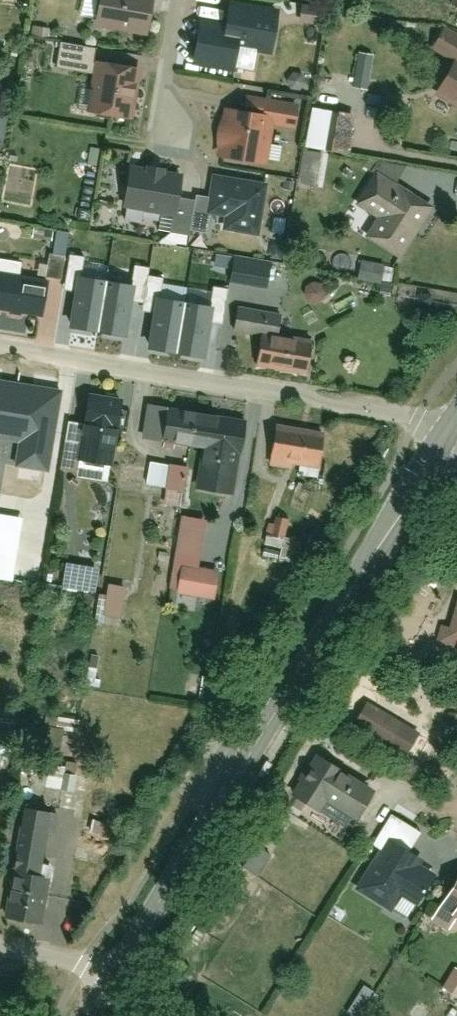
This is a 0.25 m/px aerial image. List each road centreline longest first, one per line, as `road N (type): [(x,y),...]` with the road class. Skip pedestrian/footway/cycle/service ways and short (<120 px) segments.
road 1 (tertiary): [(121,972),(447,435)]
road 2 (residential): [(447,435),(375,411),(0,347)]
road 3 (residential): [(160,128),(180,0)]
road 4 (residential): [(121,972),(0,951)]

